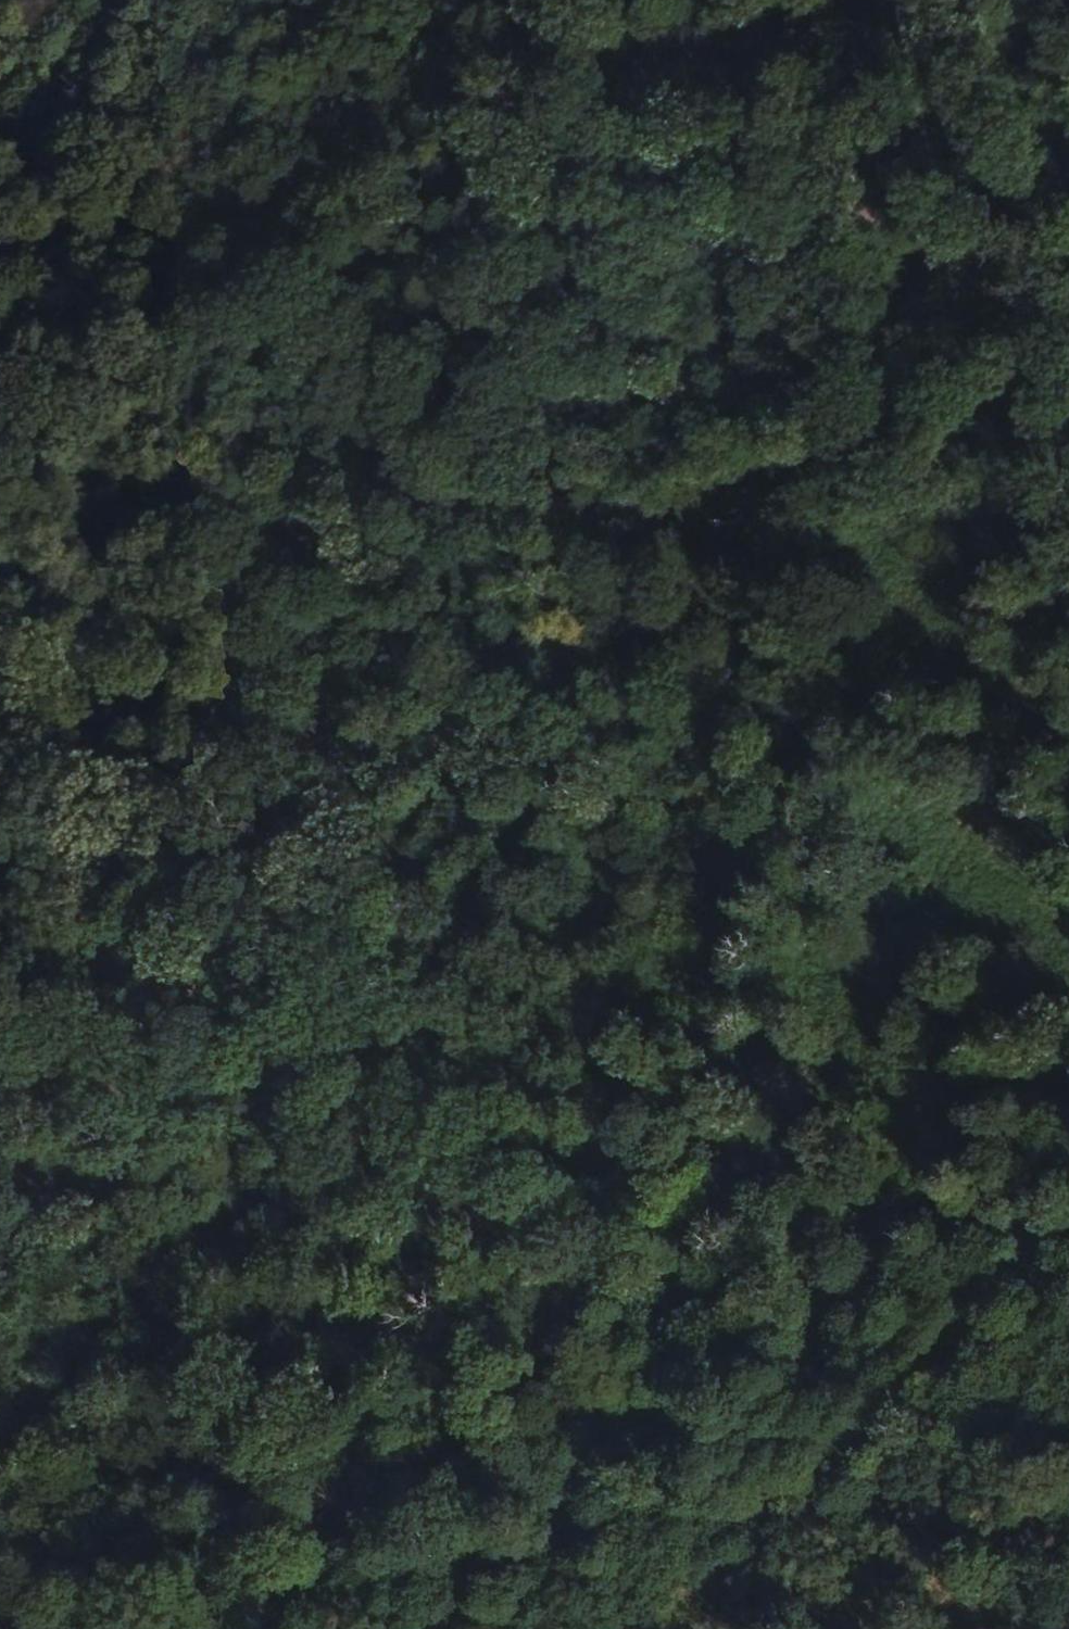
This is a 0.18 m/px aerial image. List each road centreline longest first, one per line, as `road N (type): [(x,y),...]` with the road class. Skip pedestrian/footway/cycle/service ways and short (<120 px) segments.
road 1 (track): [(1068,339),(492,30)]
road 2 (track): [(492,30),(0,211)]

